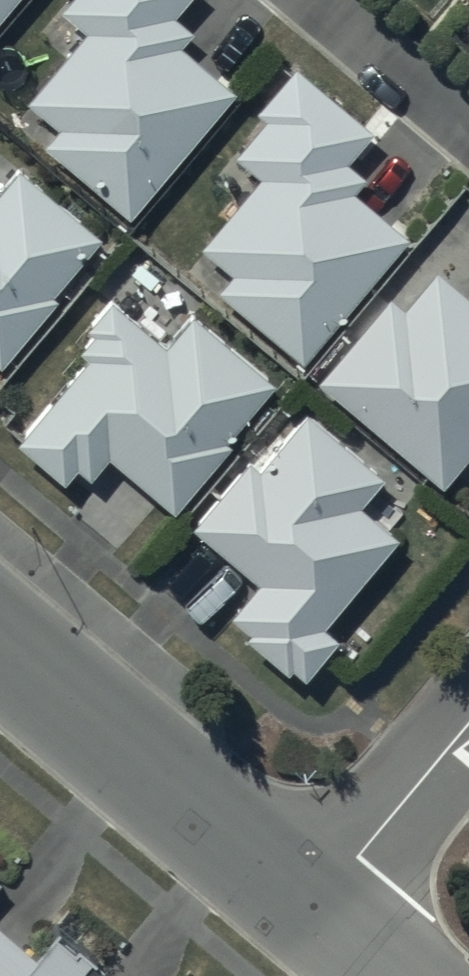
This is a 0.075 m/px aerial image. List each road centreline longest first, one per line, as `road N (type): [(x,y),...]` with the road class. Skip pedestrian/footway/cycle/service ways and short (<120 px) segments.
road 1 (tertiary): [(0,639),(314,904)]
road 2 (residential): [(468,722),(314,904)]
road 3 (residential): [(310,0),(468,135)]

